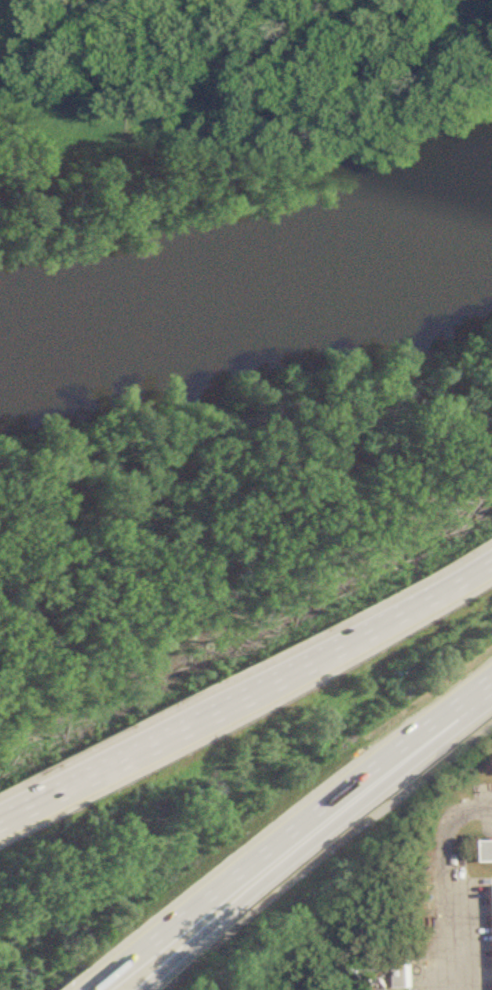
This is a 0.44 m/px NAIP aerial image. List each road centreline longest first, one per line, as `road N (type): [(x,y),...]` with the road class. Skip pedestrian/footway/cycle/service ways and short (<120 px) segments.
road 1 (motorway): [(491,563),(294,676),(0,825)]
road 2 (motorway): [(96,978),(292,815),(491,671)]
road 3 (motorway): [(125,989),(491,685)]

